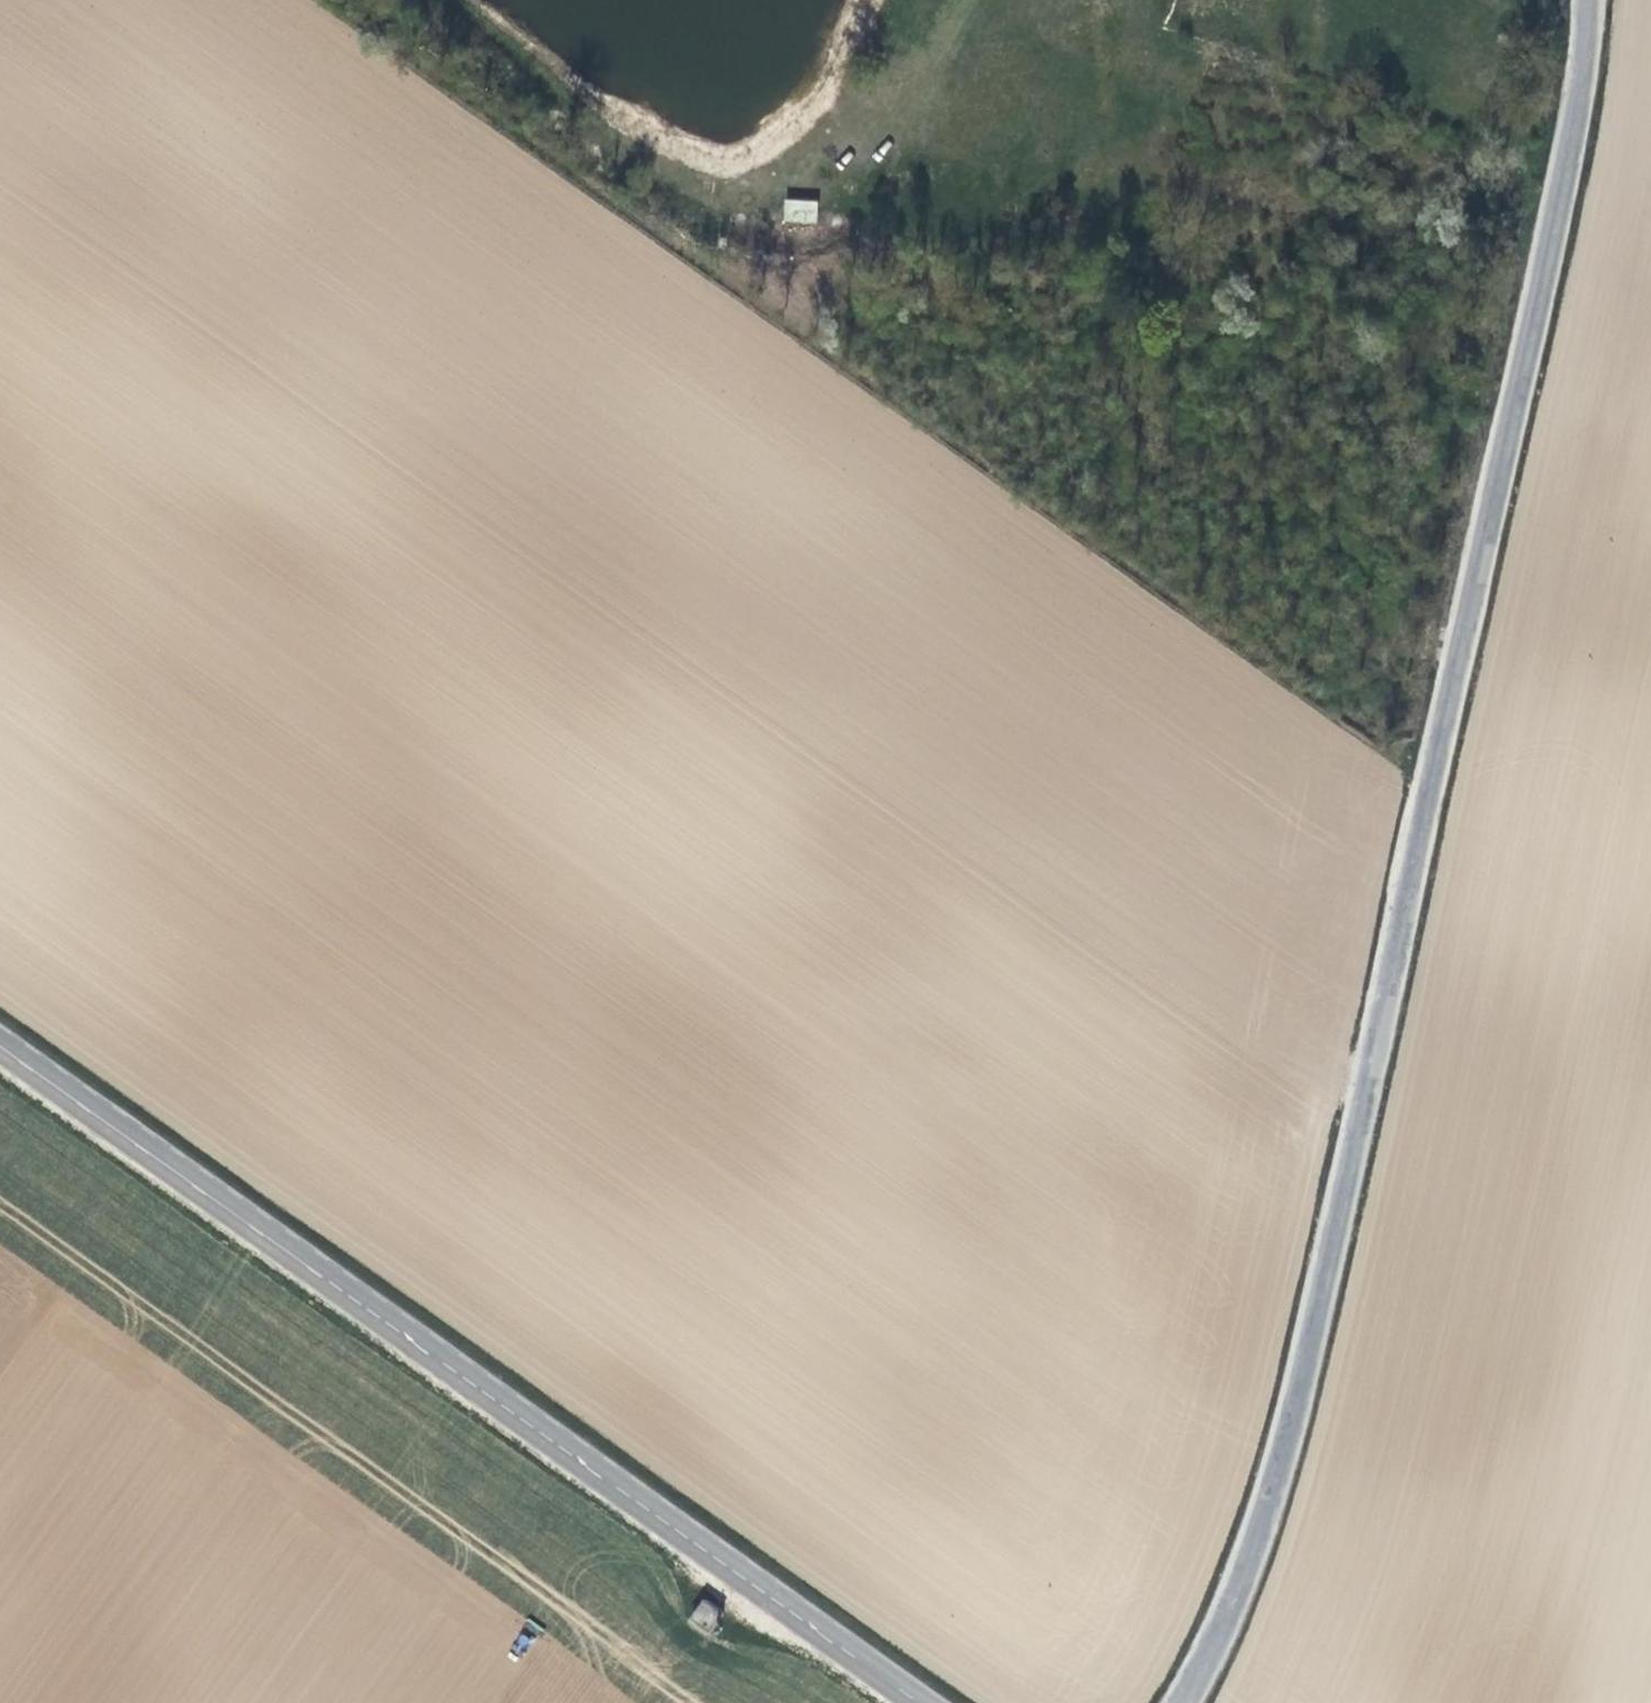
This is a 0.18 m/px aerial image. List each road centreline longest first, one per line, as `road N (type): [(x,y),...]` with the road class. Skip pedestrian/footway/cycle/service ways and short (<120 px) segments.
road 1 (unclassified): [(1576,0),(1290,1349),(1215,1594),(1161,1702)]
road 2 (tertiary): [(0,1048),(929,1702)]

